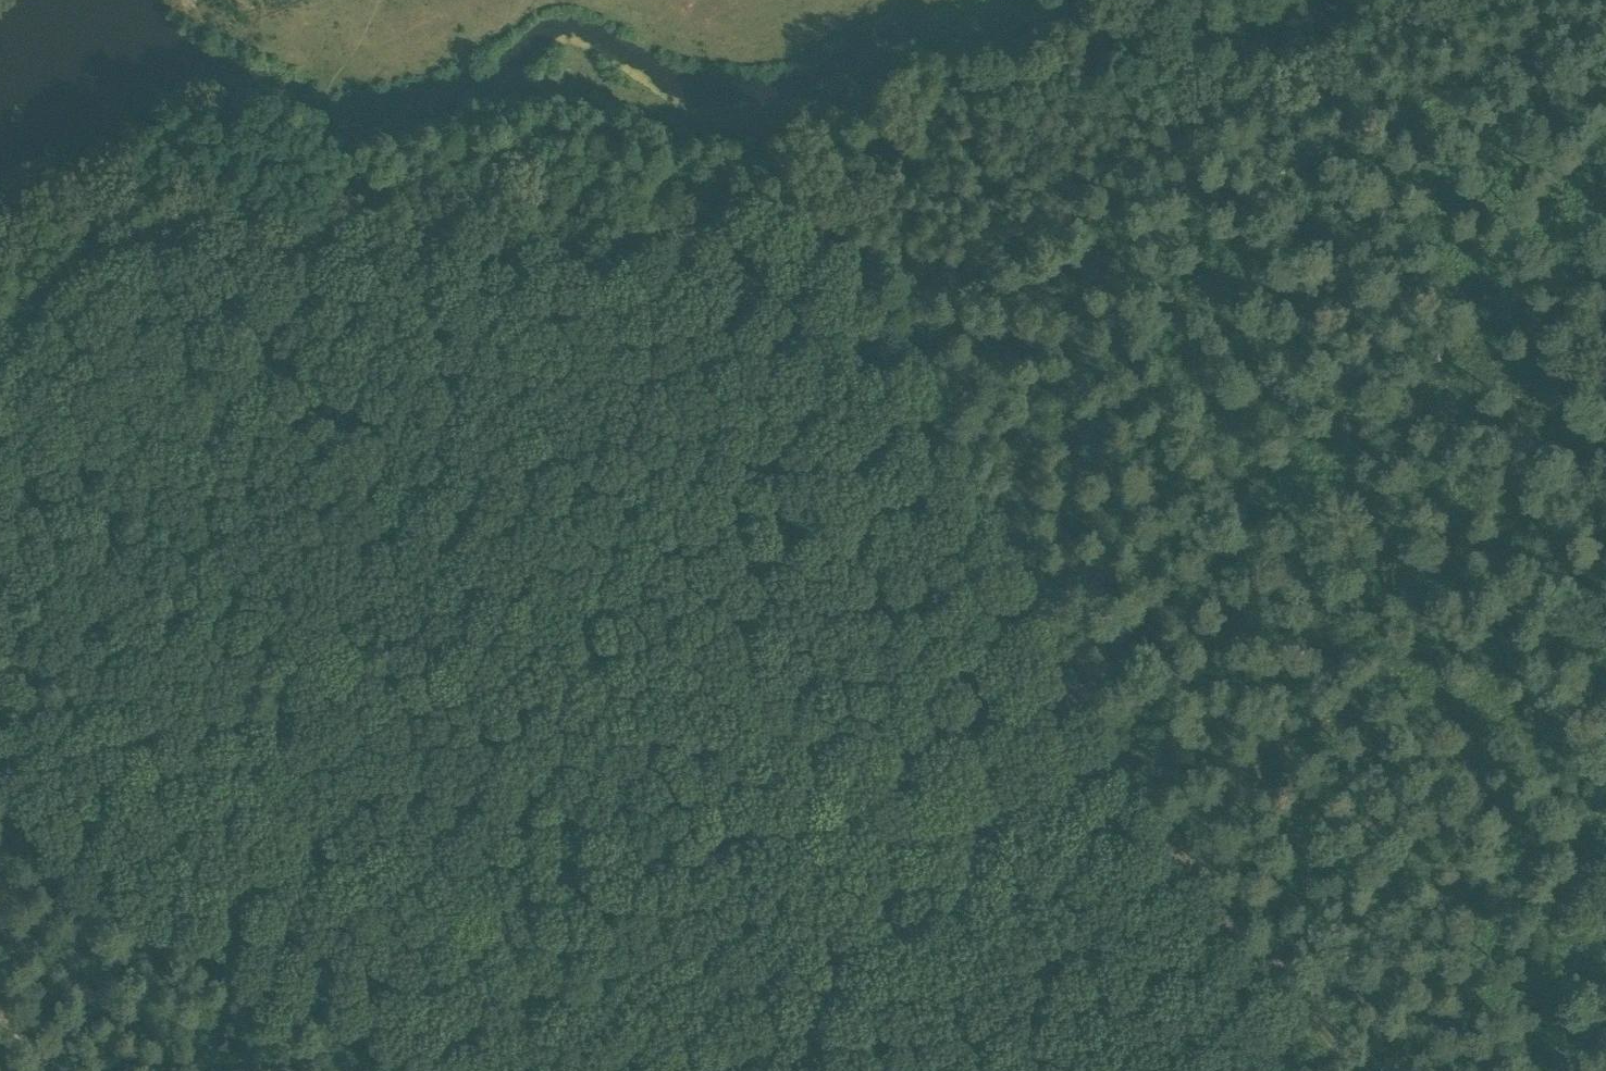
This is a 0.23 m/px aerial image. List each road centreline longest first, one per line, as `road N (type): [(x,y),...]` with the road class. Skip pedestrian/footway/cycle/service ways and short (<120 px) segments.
road 1 (track): [(737,1070),(1095,751),(1359,1070)]

